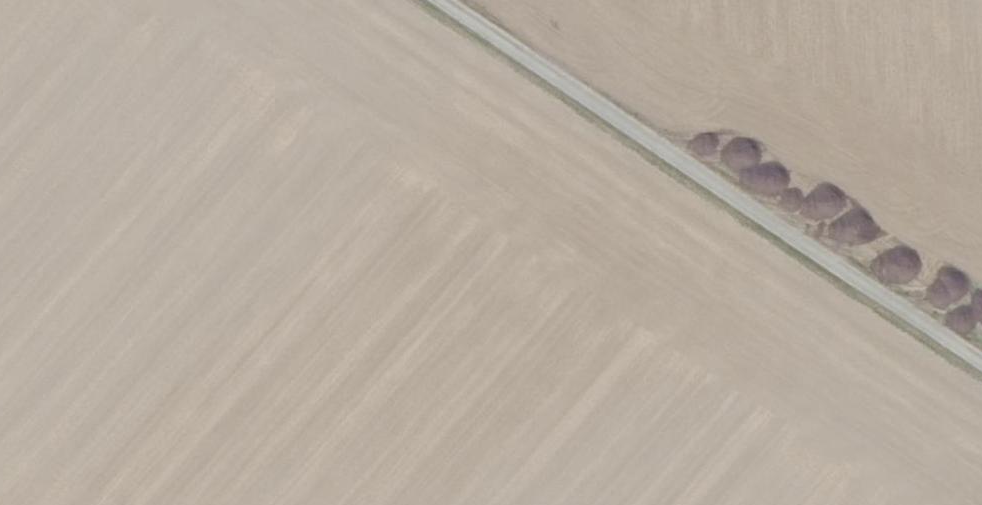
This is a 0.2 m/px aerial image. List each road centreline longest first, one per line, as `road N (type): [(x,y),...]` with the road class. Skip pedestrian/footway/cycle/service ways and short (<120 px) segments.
road 1 (tertiary): [(981,366),(431,0)]

